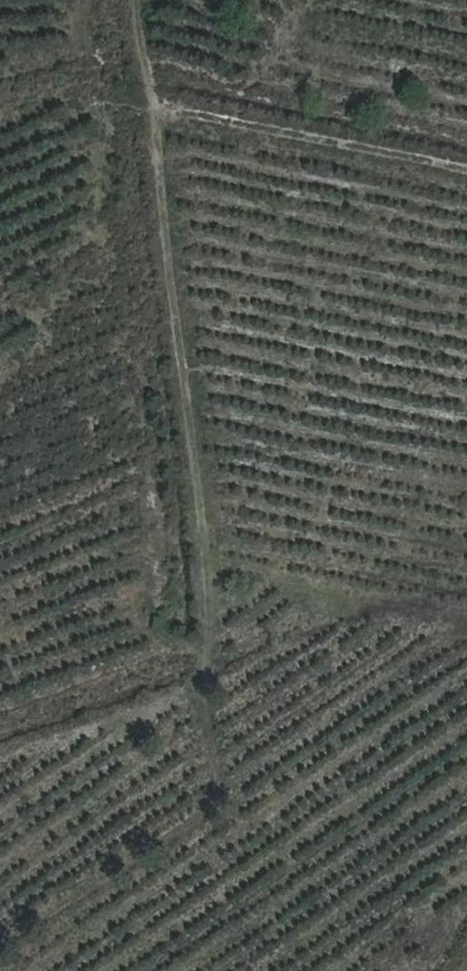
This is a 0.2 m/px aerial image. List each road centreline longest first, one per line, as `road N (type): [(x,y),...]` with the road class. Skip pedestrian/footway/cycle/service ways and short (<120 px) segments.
road 1 (track): [(141,0),(216,805),(193,834),(0,964)]
road 2 (track): [(155,104),(466,167)]
road 3 (track): [(0,748),(210,676)]

